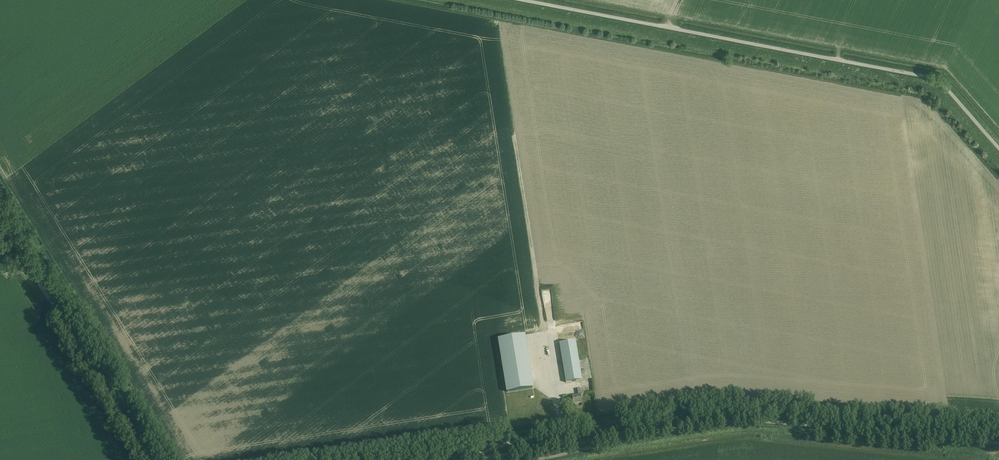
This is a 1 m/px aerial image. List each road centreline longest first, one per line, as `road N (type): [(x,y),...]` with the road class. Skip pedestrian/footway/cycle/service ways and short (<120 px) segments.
road 1 (unclassified): [(998,148),(931,78),(523,0)]
road 2 (unclassified): [(998,443),(757,421),(629,436)]
road 3 (unclassified): [(149,459),(0,219)]
road 4 (unclassified): [(469,459),(561,429),(629,436)]
road 5 (unclassified): [(629,436),(469,459)]

